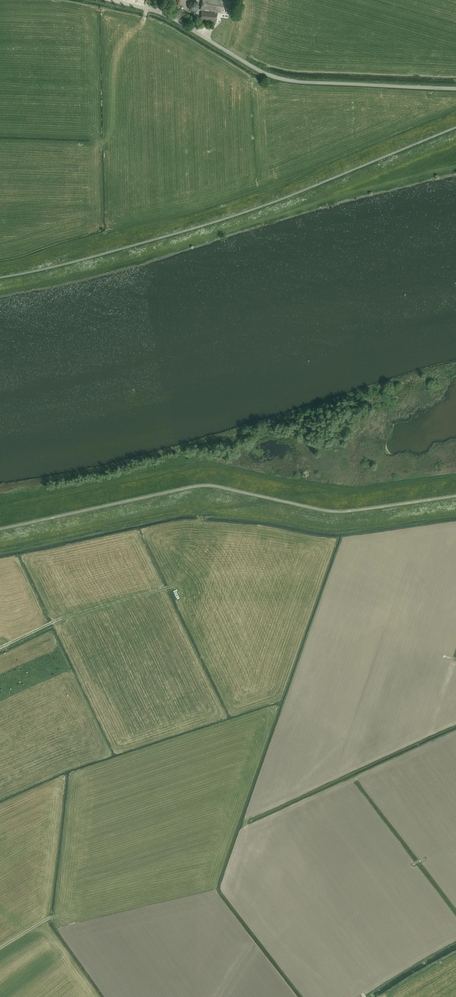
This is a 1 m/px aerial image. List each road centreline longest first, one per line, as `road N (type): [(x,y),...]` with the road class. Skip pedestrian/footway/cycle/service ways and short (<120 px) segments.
road 1 (unclassified): [(455,89),(272,76),(157,12),(110,0)]

